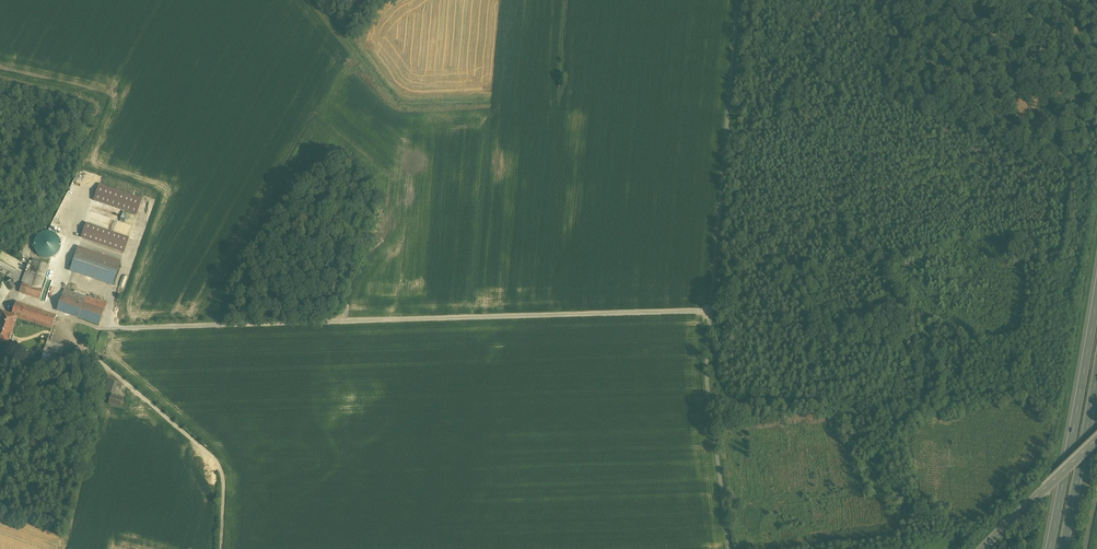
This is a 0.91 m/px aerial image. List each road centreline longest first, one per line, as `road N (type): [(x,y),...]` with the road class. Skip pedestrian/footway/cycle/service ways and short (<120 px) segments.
road 1 (unclassified): [(740,0),(710,310)]
road 2 (track): [(221,548),(222,475),(215,459),(72,339)]
road 3 (motorway): [(1096,284),(1048,548)]
road 4 (track): [(729,548),(708,367),(710,310)]
road 5 (motorway): [(1066,548),(1096,378)]
road 6 (tertiary): [(983,548),(1096,440)]

